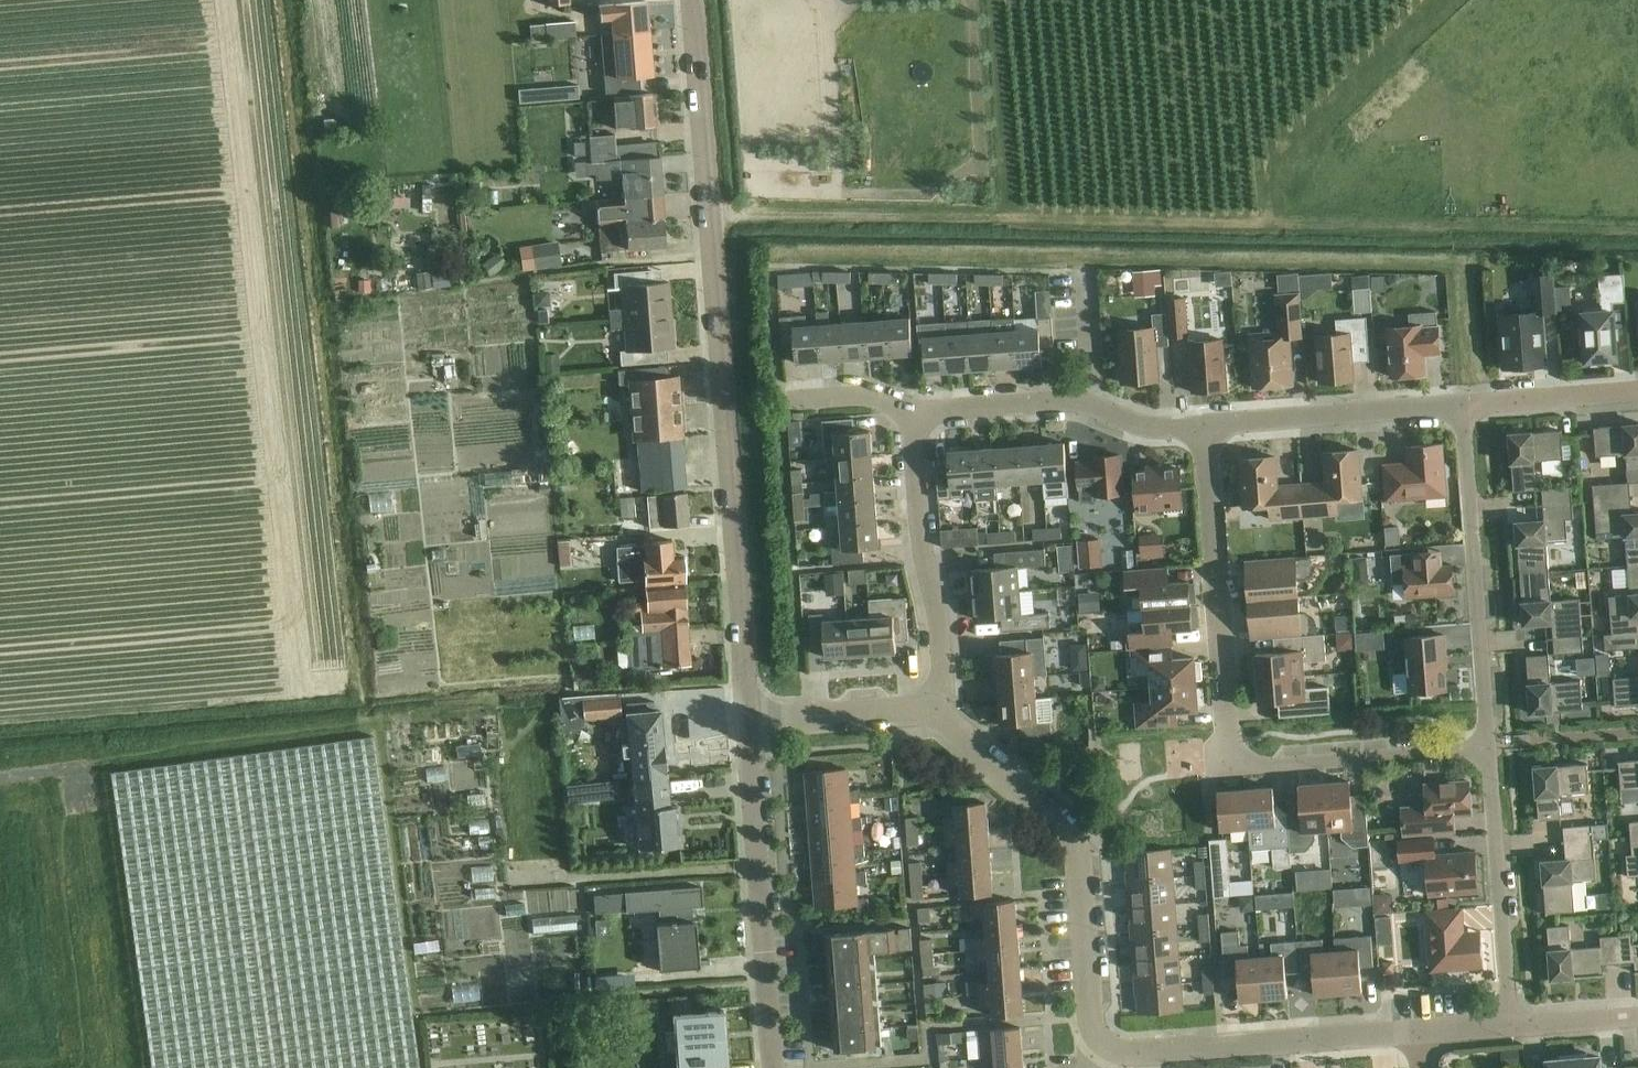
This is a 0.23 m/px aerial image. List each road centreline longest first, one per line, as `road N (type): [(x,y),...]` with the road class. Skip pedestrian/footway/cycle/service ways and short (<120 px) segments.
road 1 (residential): [(749,722),(695,0)]
road 2 (residential): [(1487,745),(1262,764),(1236,755),(1228,737),(1204,426)]
road 3 (residential): [(1093,1054),(1079,857),(1065,820),(932,709)]
road 4 (residential): [(775,1067),(749,722)]
road 5 (residential): [(1487,745),(1462,404)]
road 6 (residential): [(912,412),(923,549),(939,618),(932,709)]
road 7 (track): [(711,215),(1008,215)]
road 8 (residential): [(1509,1025),(1487,745)]
road 9 (residential): [(1147,1051),(1420,1032)]
road 10 (residential): [(1462,404),(1204,426)]
road 11 (residential): [(749,722),(932,709)]
road 12 (residential): [(1094,406),(1069,400),(912,412)]
road 13 (residential): [(1637,389),(1462,404)]
road 14 (residential): [(1637,732),(1487,745)]
road 15 (residential): [(1094,406),(1085,267)]
road 16 (residential): [(1509,1025),(1637,1016)]
road 17 (residential): [(790,401),(861,395),(912,412)]

